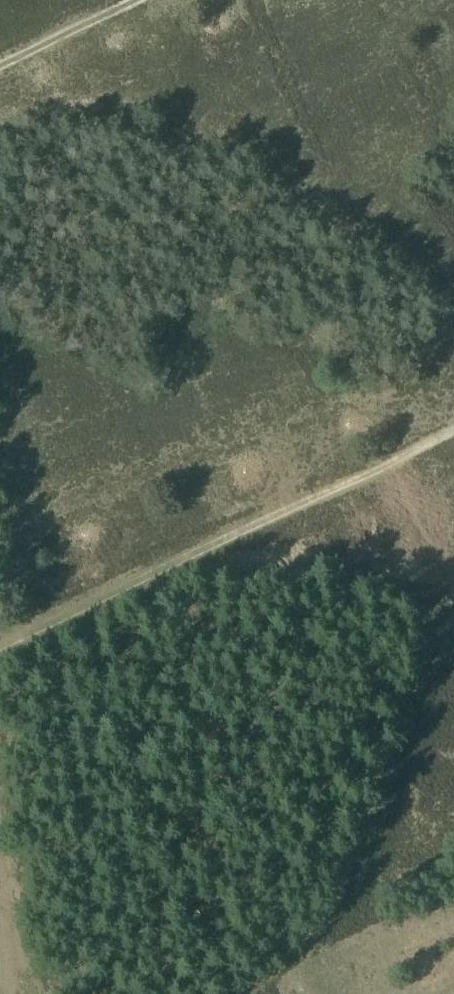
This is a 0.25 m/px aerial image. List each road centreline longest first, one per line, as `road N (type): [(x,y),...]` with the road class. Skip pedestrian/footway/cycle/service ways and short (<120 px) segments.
road 1 (track): [(453,421),(0,628)]
road 2 (track): [(0,79),(164,0)]

